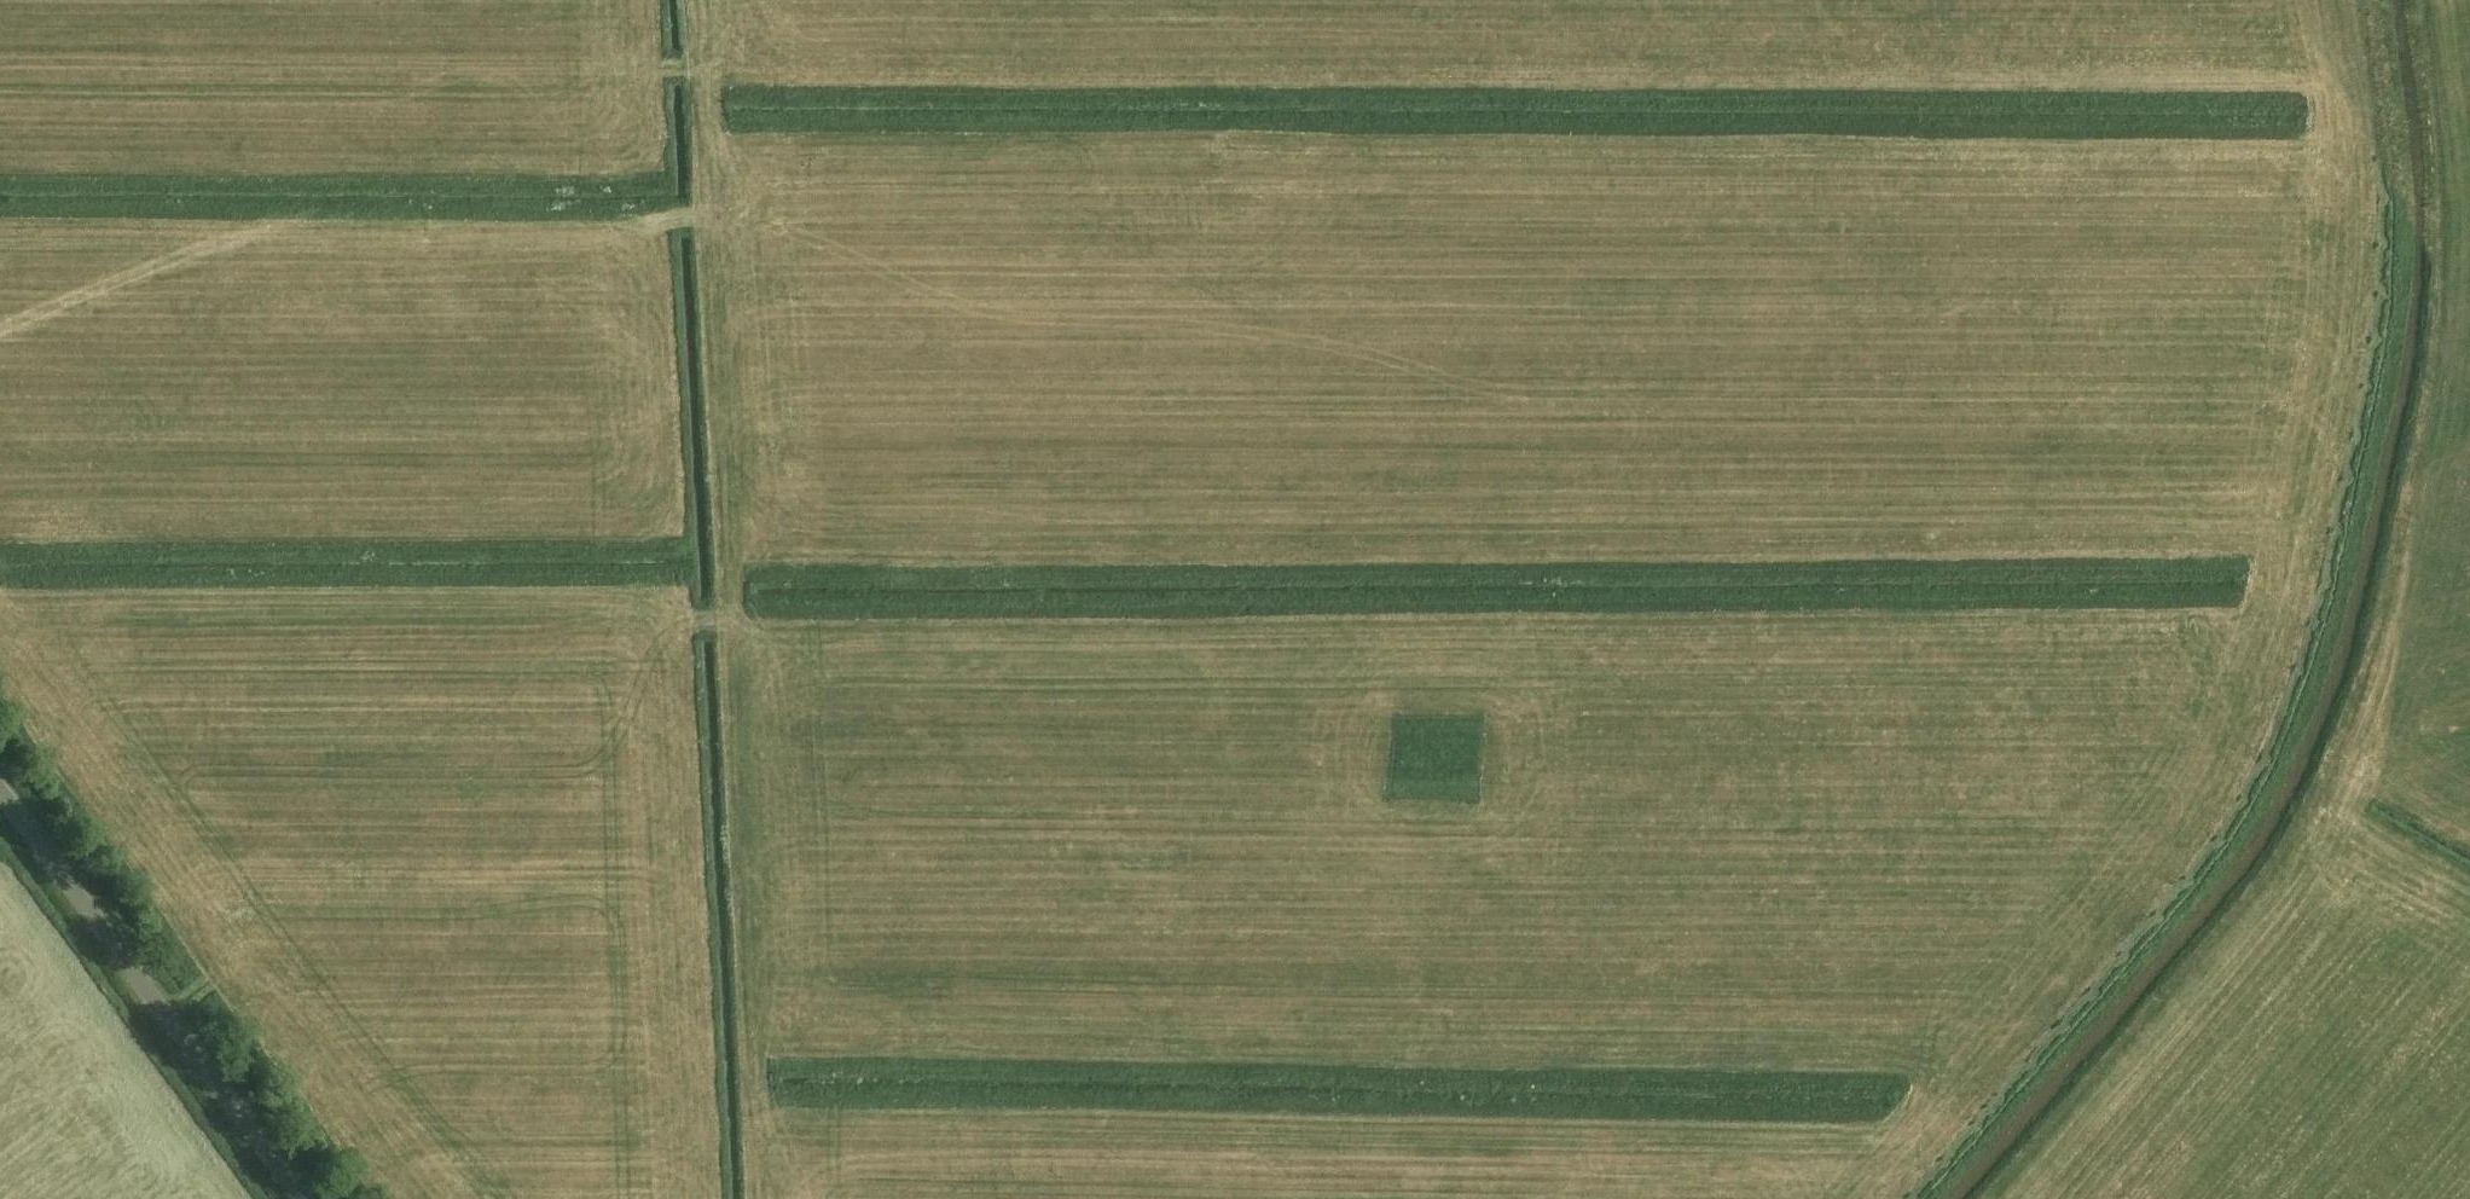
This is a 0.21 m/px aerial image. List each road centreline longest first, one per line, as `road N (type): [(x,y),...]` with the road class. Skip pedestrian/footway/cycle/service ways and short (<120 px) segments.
road 1 (unclassified): [(305,1198),(0,787)]

